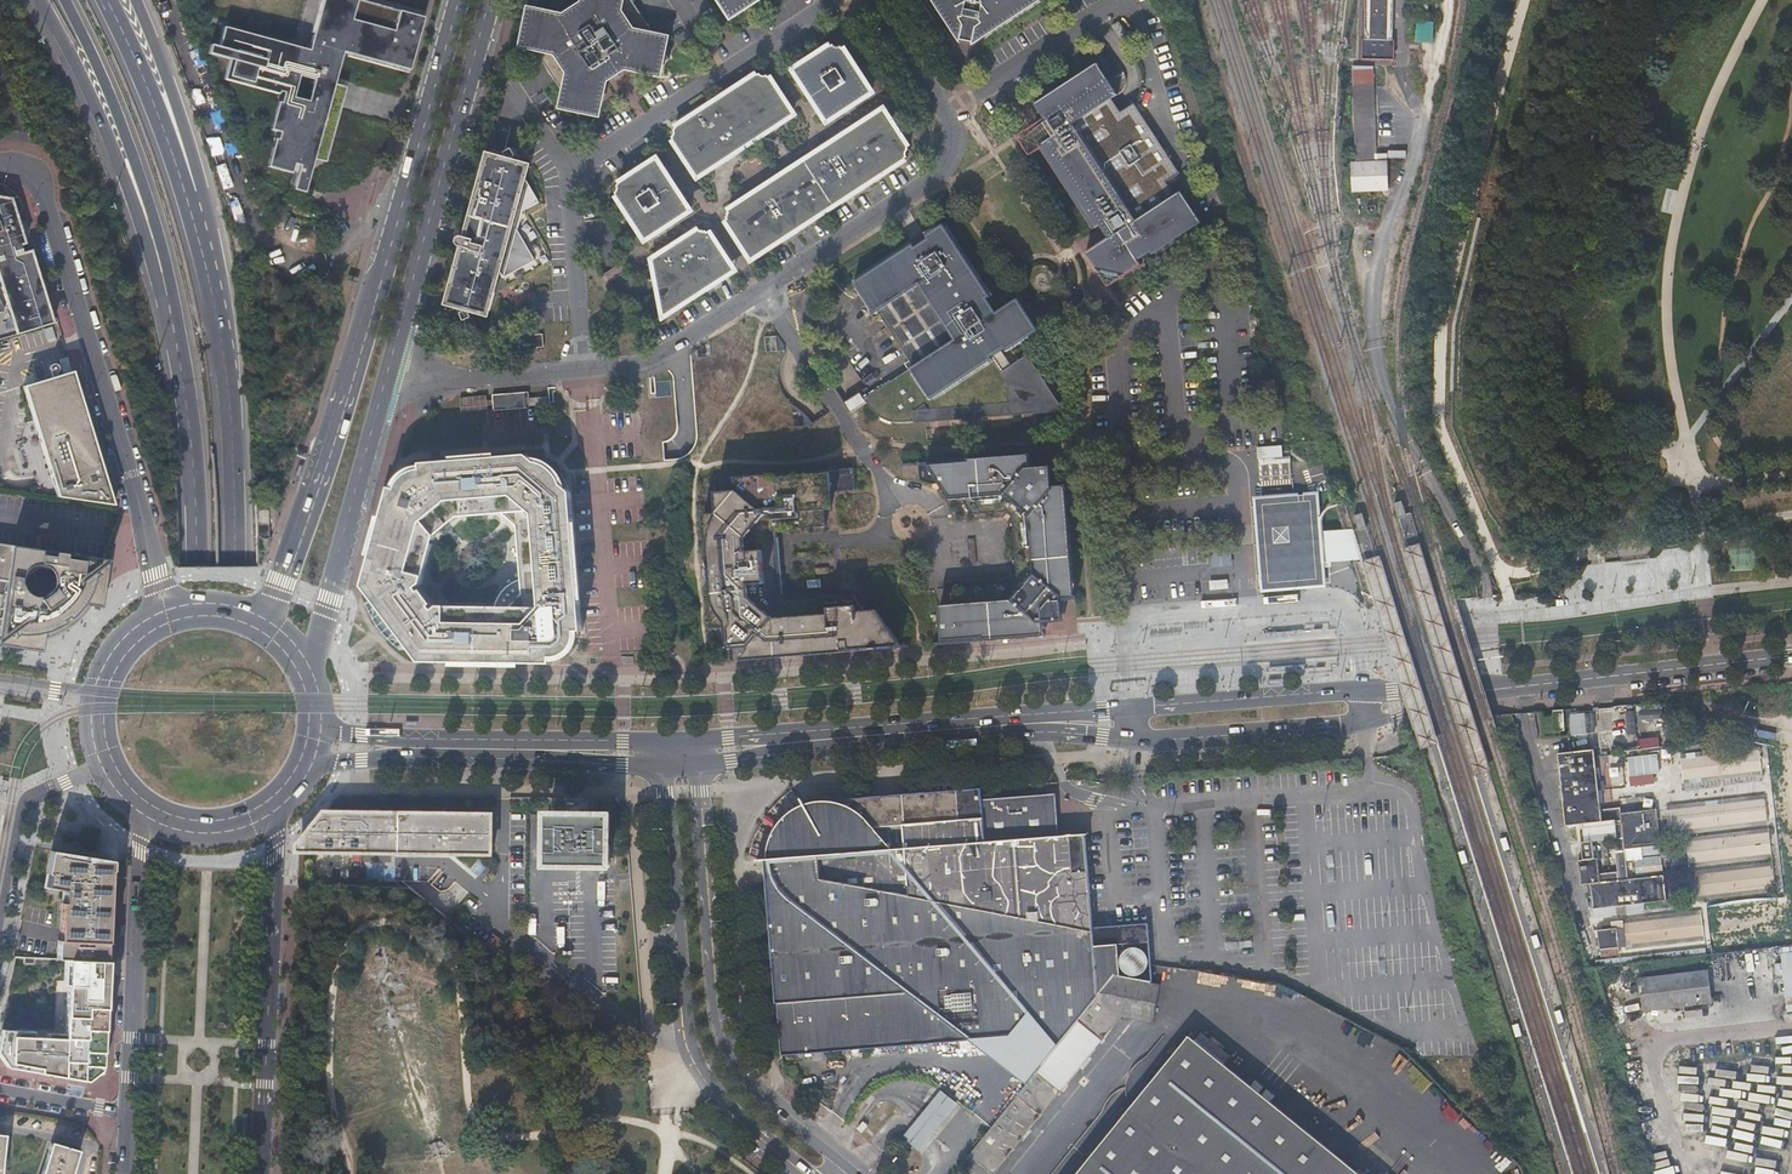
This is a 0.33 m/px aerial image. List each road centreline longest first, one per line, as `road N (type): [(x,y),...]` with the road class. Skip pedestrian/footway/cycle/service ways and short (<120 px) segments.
road 1 (trunk): [(227,1173),(244,752),(233,405),(213,273),(190,192)]
road 2 (trunk): [(182,370),(206,738),(183,1173)]
road 3 (primary): [(461,0),(358,363),(263,622)]
road 4 (residential): [(166,614),(34,185),(22,172),(0,167)]
road 5 (unclassified): [(944,117),(948,145),(938,171),(656,356),(578,369)]
road 6 (secondary): [(859,1173),(766,1100),(714,1013),(700,767)]
road 7 (secondary): [(663,769),(678,1029),(734,1113),(806,1173)]
road 8 (secondary): [(700,767),(961,736),(1037,732),(1130,741)]
road 9 (secondary): [(1128,709),(698,742)]
road 10 (trunk): [(42,0),(138,211),(182,370)]
road 11 (trunk): [(65,0),(152,205),(182,370)]
road 12 (primary): [(396,362),(494,0)]
road 13 (primary): [(258,1173),(273,809)]
road 14 (secondary): [(309,765),(505,758),(663,769)]
road 15 (secondary): [(1445,695),(1791,655)]
road 16 (secondary): [(662,743),(319,731)]
road 17 (primary): [(307,666),(396,362)]
road 18 (primary): [(142,812),(130,1117)]
road 19 (residential): [(1353,630),(1345,611),(1325,603),(1279,606),(1146,616),(1131,625),(1127,644)]
road 20 (secondary): [(1130,741),(1368,723)]
road 21 (secondary): [(1365,692),(1128,709)]
road 22 (trunk): [(190,192),(109,0)]
road 23 (secondary): [(0,922),(25,811),(48,792),(106,769)]
road 24 (unclassified): [(578,369),(576,168)]
road 25 (trunk): [(190,192),(166,70),(137,0)]
road 26 (unclassified): [(578,369),(453,379),(396,362)]
road 27 (unclassified): [(576,168),(725,74)]
road 28 (unclassified): [(944,117),(867,0)]
road 29 (primary): [(142,812),(208,831),(273,809)]
road 30 (unclassified): [(725,74),(837,0)]
road 31 (residential): [(0,1090),(130,1117)]

